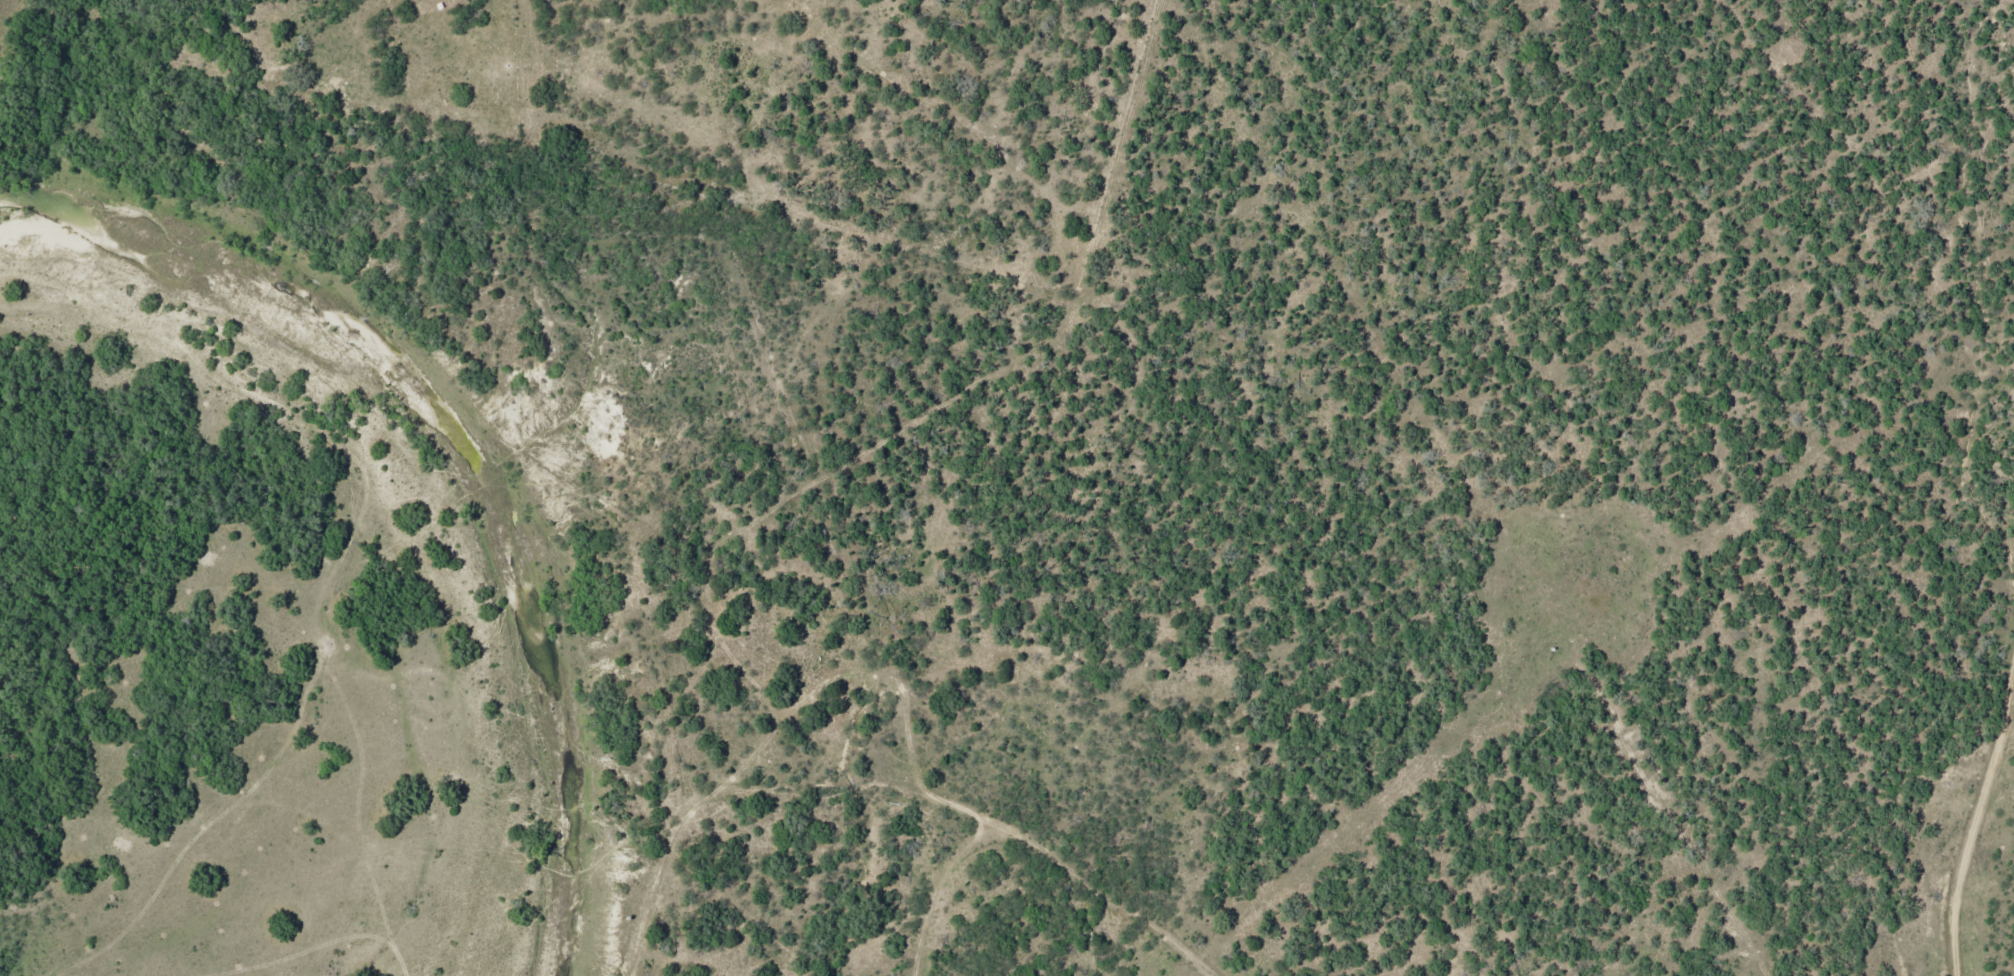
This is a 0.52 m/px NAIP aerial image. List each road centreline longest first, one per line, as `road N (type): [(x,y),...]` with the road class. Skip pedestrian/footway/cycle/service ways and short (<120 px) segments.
road 1 (residential): [(1217,975),(1010,835),(956,807),(878,788),(719,792),(678,828),(627,975)]
road 2 (residential): [(2013,682),(1958,904),(1960,975)]

